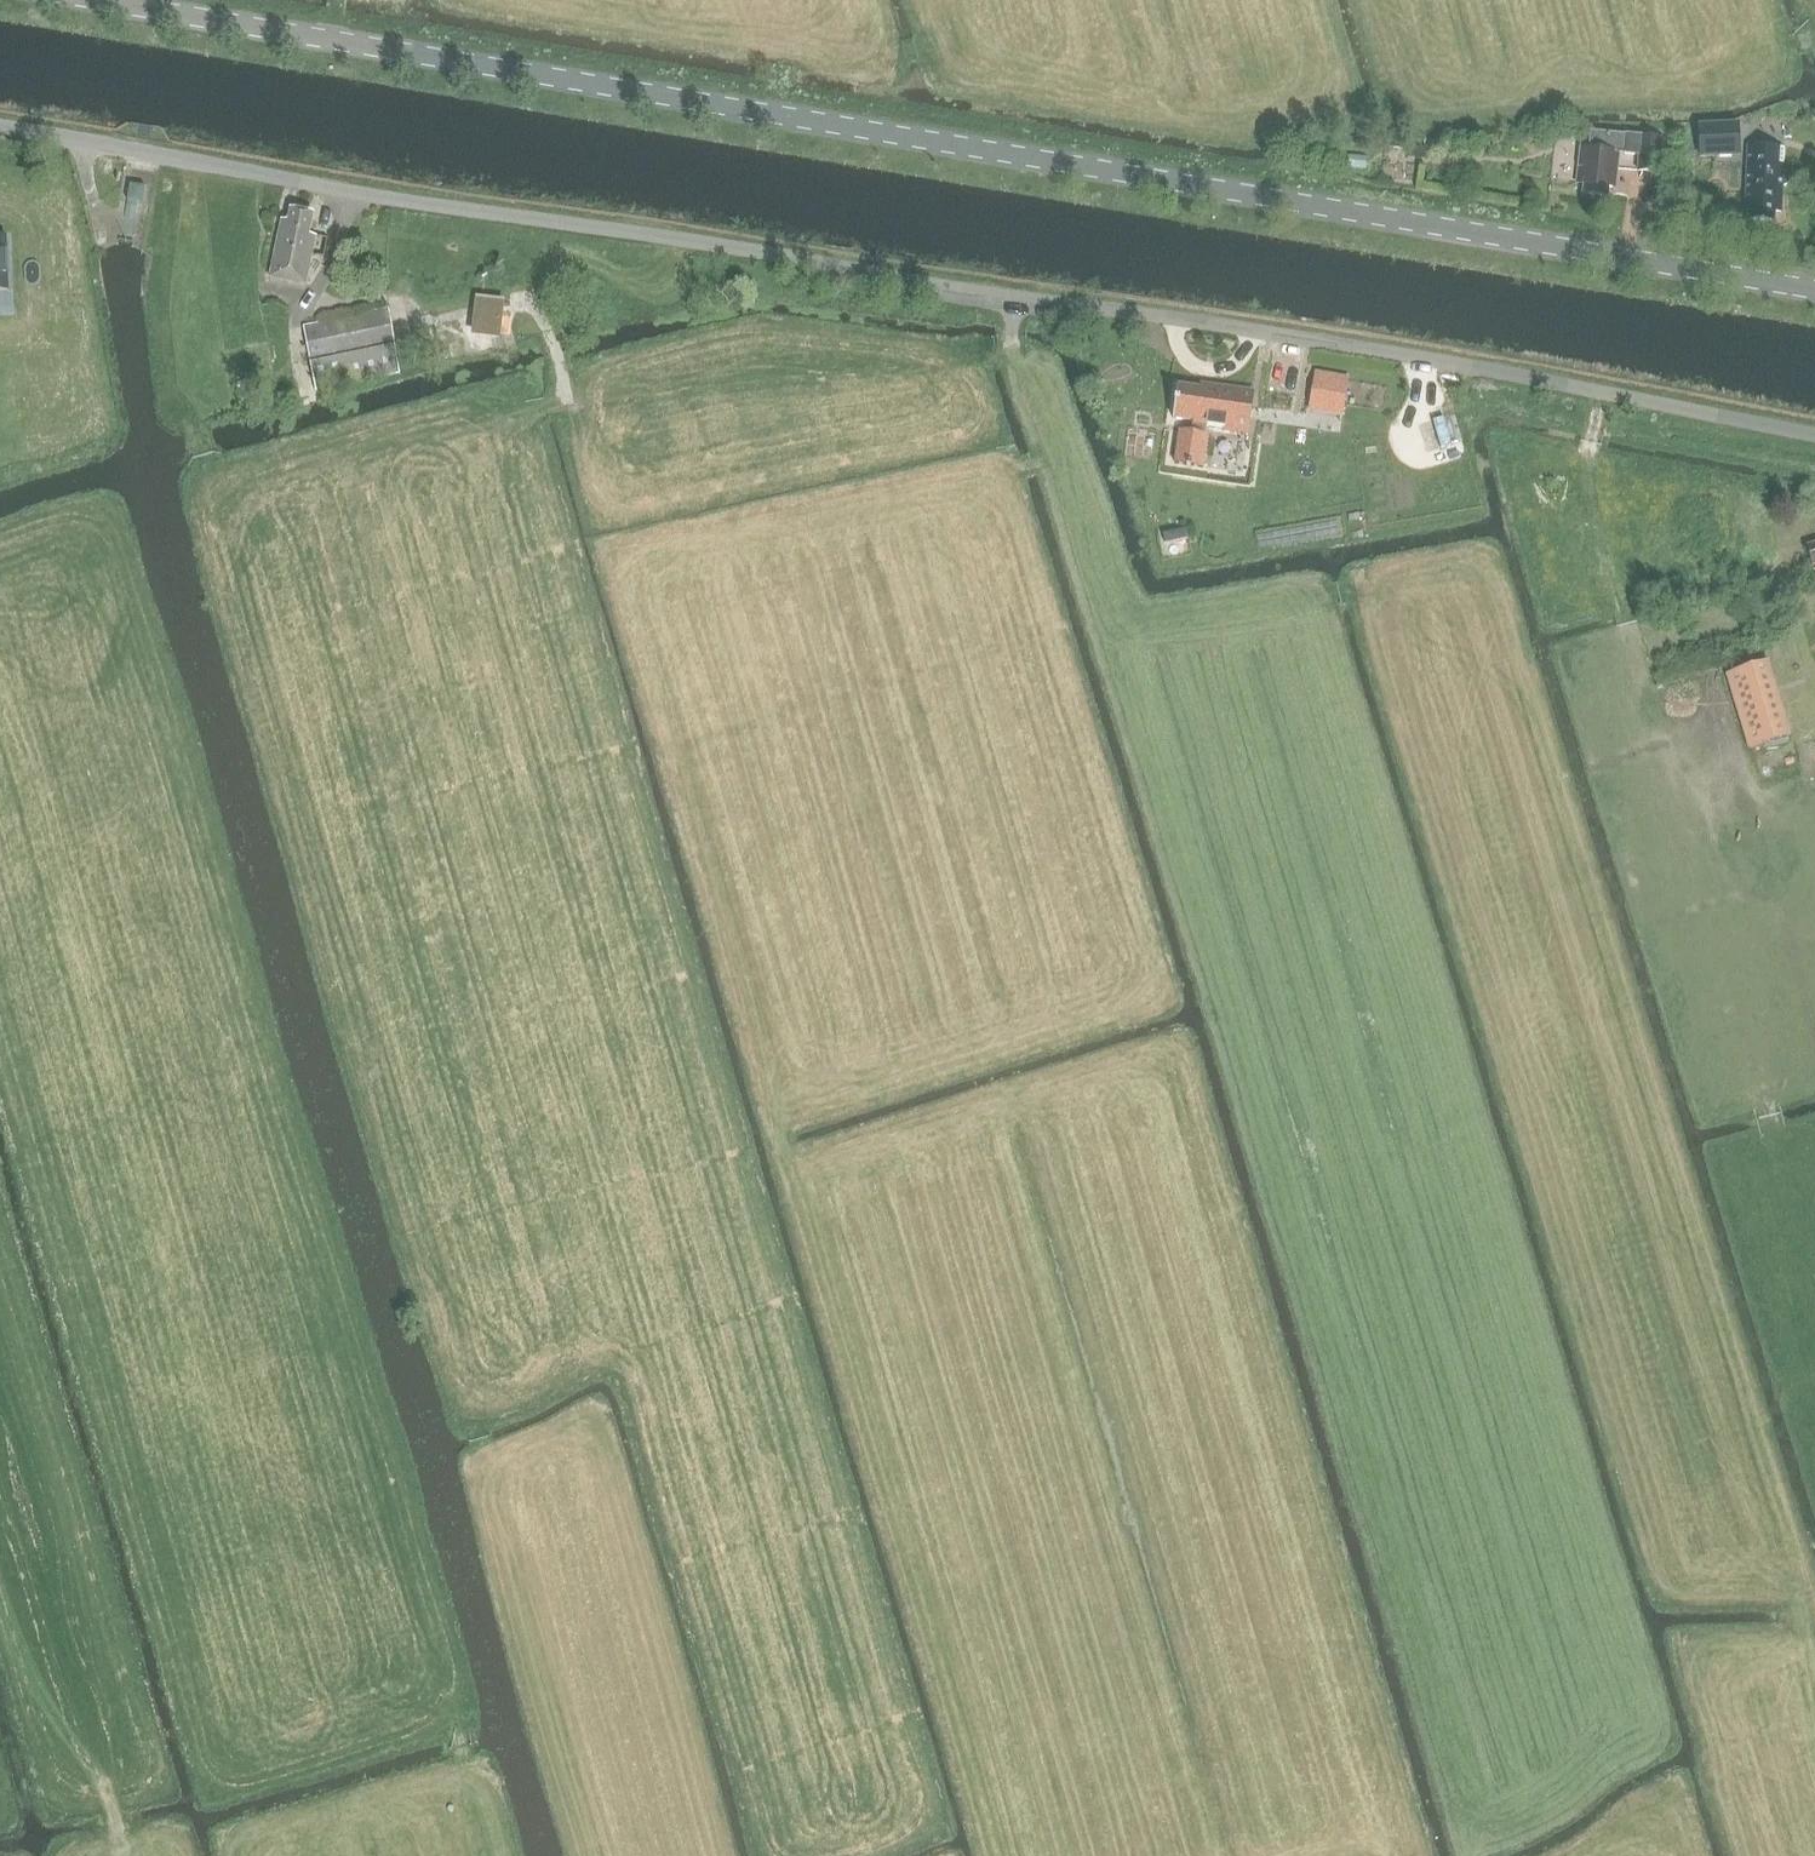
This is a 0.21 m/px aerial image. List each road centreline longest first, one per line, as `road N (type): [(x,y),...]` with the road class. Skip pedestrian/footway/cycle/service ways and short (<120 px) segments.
road 1 (unclassified): [(1814,435),(0,128)]
road 2 (tertiary): [(1814,289),(99,0)]

